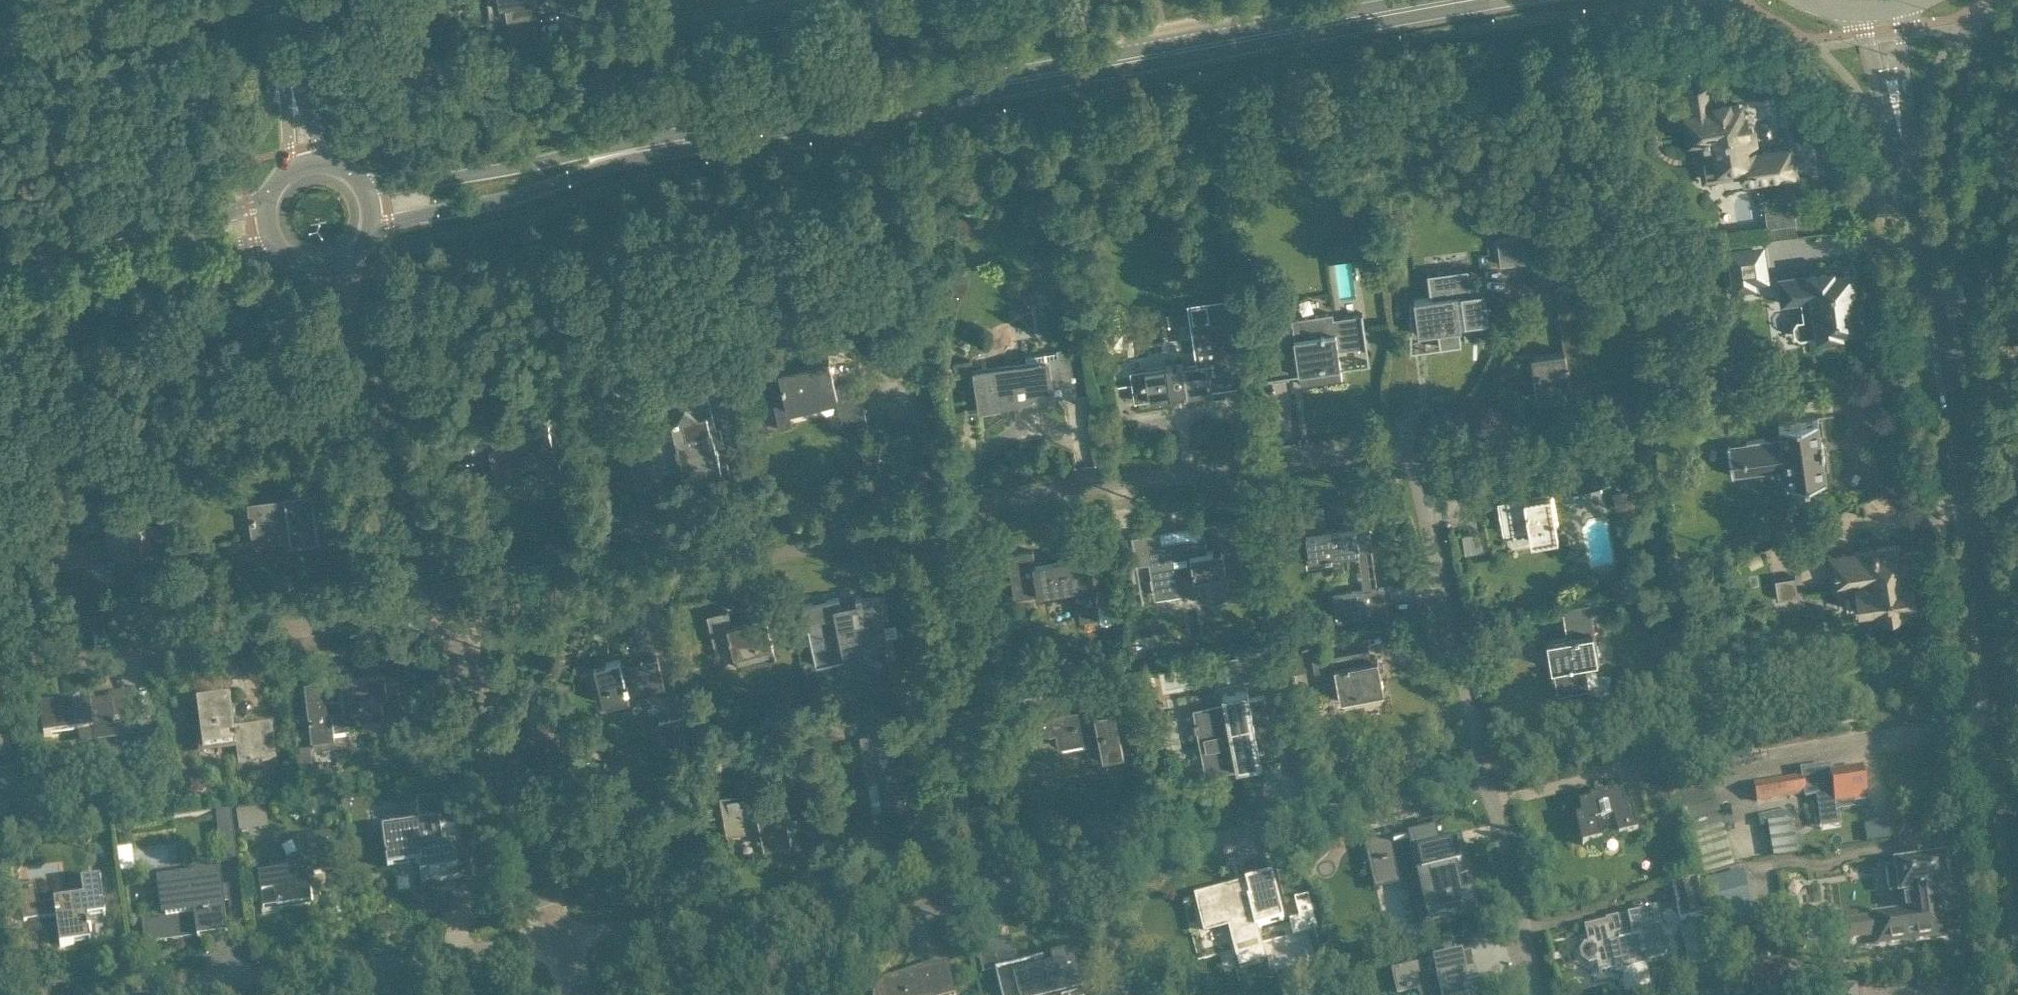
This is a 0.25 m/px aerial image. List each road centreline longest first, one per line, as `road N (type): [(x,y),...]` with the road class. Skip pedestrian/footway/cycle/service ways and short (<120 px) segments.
road 1 (tertiary): [(616,156),(1477,0)]
road 2 (tertiary): [(2017,850),(1945,339),(1902,140)]
road 3 (residential): [(453,634),(928,515)]
road 4 (residential): [(928,515),(1389,442)]
road 5 (residential): [(0,663),(442,603)]
road 6 (residential): [(557,946),(823,932),(979,896)]
road 7 (residential): [(1092,869),(1488,772)]
road 8 (residential): [(979,896),(928,515)]
road 9 (residential): [(1488,772),(1413,459),(1389,442)]
road 10 (residential): [(557,946),(453,634)]
road 11 (residential): [(442,603),(348,319)]
road 12 (tertiary): [(0,295),(171,255),(278,248)]
road 13 (tertiary): [(267,202),(0,265)]
road 14 (tertiary): [(371,229),(501,199),(616,156)]
road 15 (tertiary): [(616,156),(365,185)]
road 16 (residential): [(123,994),(373,964)]
road 17 (residential): [(1539,994),(1488,772)]
road 18 (residential): [(0,41),(215,2)]
road 19 (residential): [(373,964),(557,946)]
road 20 (tertiary): [(1853,12),(1902,140)]
road 21 (tertiary): [(1902,140),(1906,4)]
road 22 (residential): [(1120,994),(1092,869)]

